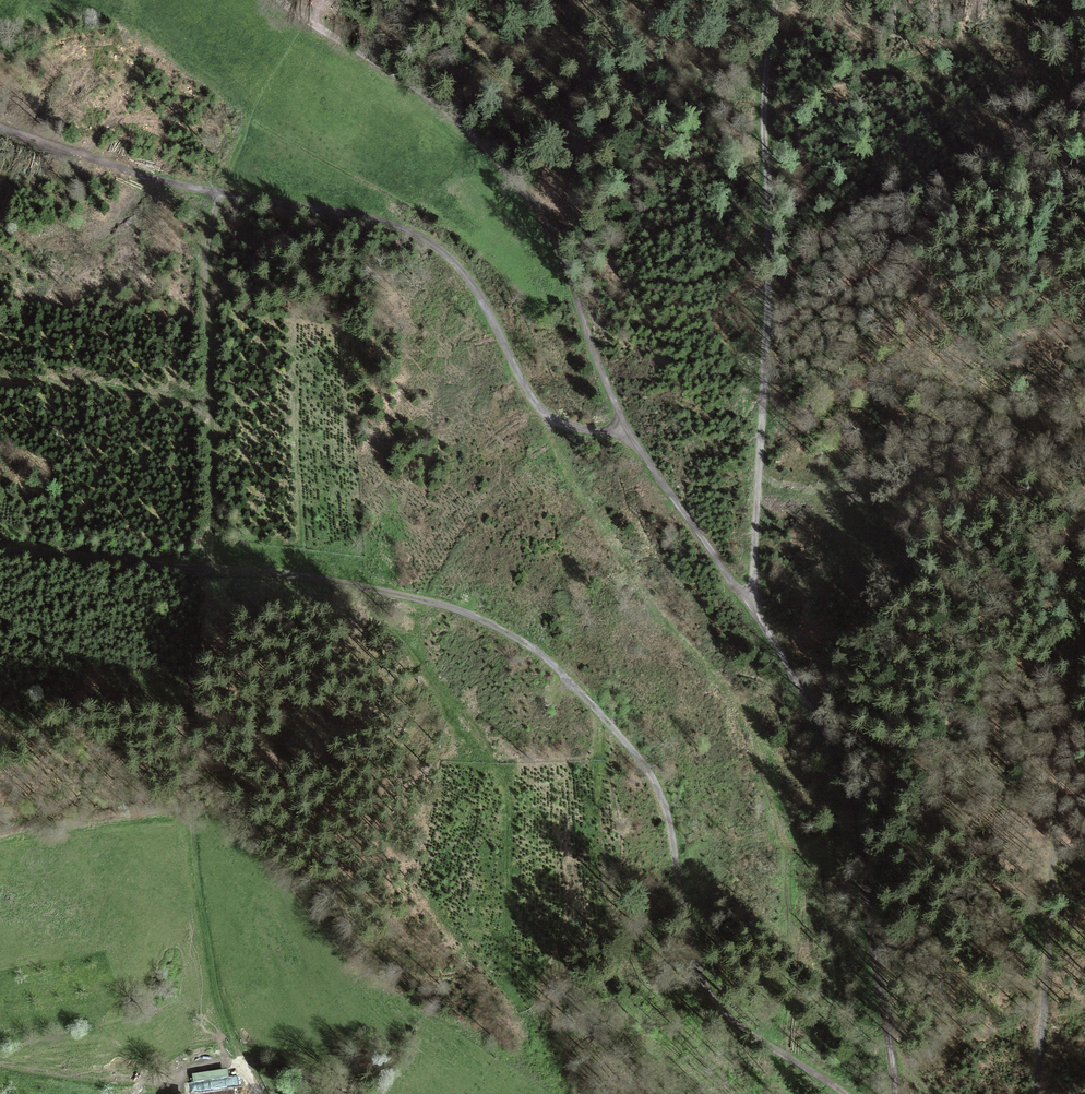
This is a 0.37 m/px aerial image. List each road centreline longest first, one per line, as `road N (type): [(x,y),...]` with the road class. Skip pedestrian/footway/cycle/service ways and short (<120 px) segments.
road 1 (track): [(775,0),(764,47),(766,246),(751,605),(812,705),(872,837),(896,1093)]
road 2 (track): [(0,552),(322,579),(508,630),(551,661),(656,789),(701,981),(716,1009),(844,1093)]
road 3 (track): [(217,193),(381,222),(429,239),(498,319),(515,364),(558,426),(635,437),(572,291),(492,153),(284,0)]
road 4 (track): [(255,1093),(215,974),(188,813),(189,696),(217,426),(206,278),(217,193)]
road 5 (track): [(1066,672),(1035,1093)]
road 6 (track): [(217,193),(0,125)]
road 7 (track): [(751,605),(635,437)]
road 8 (track): [(189,696),(0,620)]
road 9 (track): [(0,740),(189,756)]

